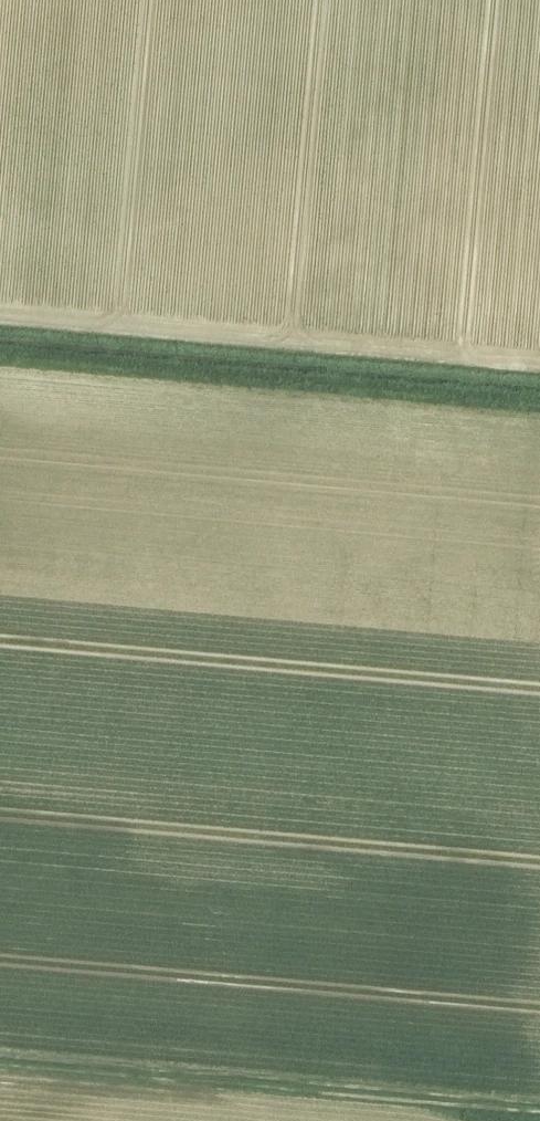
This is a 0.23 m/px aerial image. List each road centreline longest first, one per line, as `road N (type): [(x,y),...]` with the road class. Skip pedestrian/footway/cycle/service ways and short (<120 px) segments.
road 1 (track): [(0,1058),(539,1109)]

